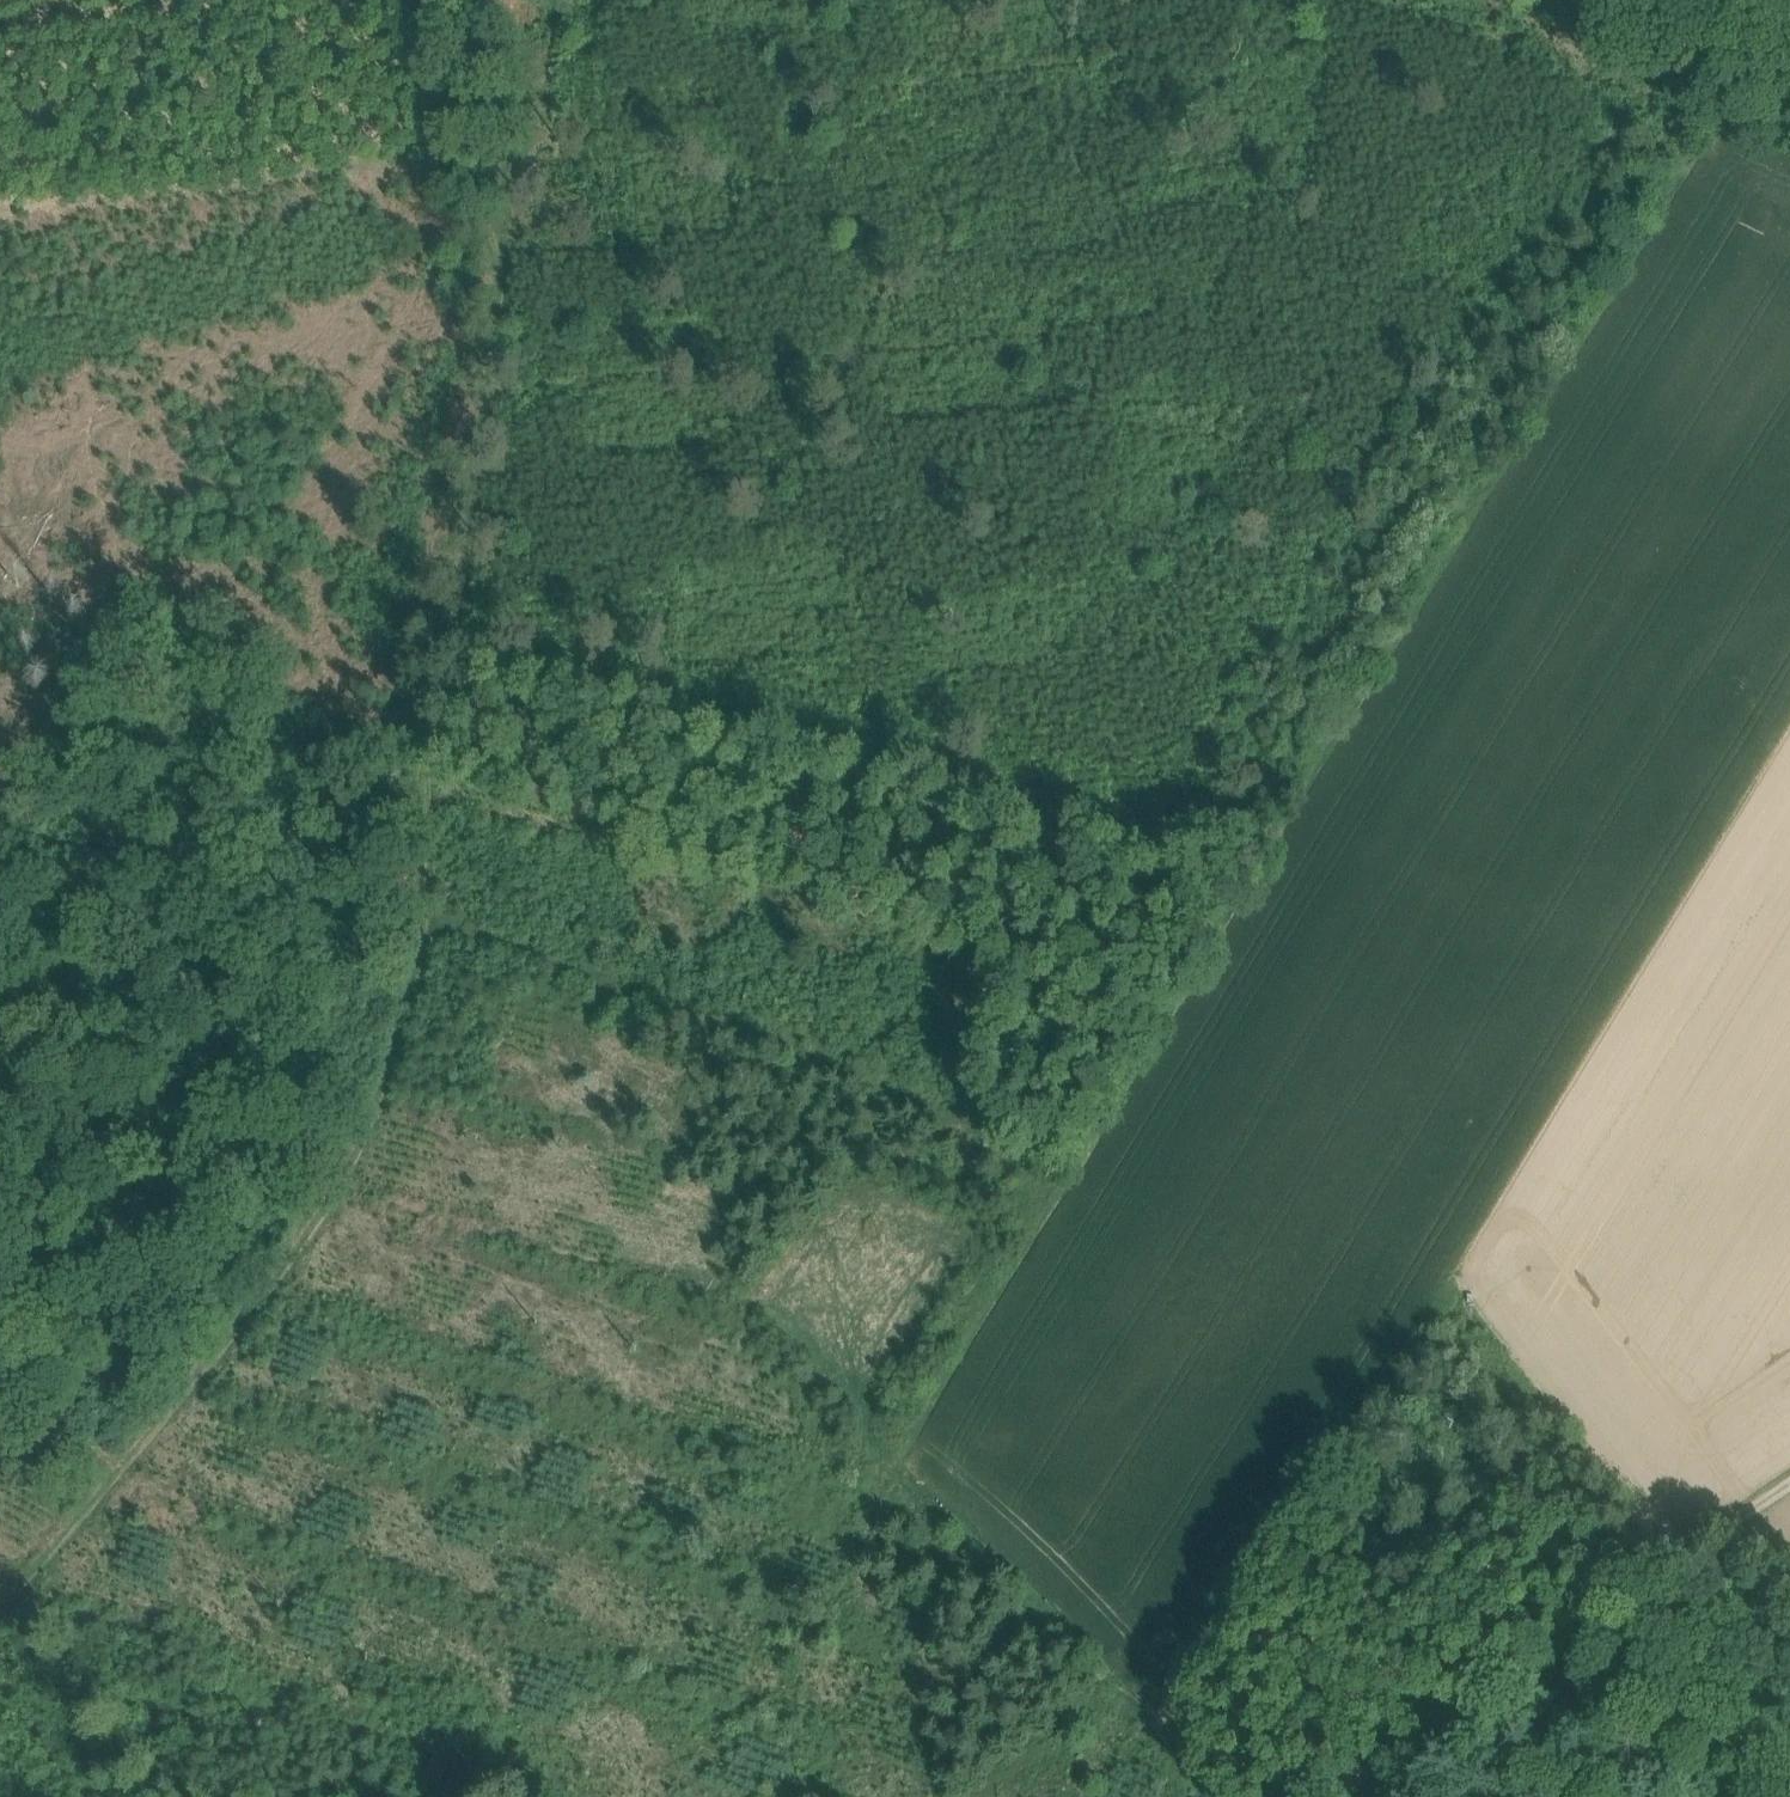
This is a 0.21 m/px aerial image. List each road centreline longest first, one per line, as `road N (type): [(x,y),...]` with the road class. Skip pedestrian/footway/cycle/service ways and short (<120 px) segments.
road 1 (track): [(409,0),(498,285),(437,772),(432,930),(400,1072),(254,1315),(86,1511),(26,1610),(0,1635)]
road 2 (track): [(1345,1796),(1789,1487)]

